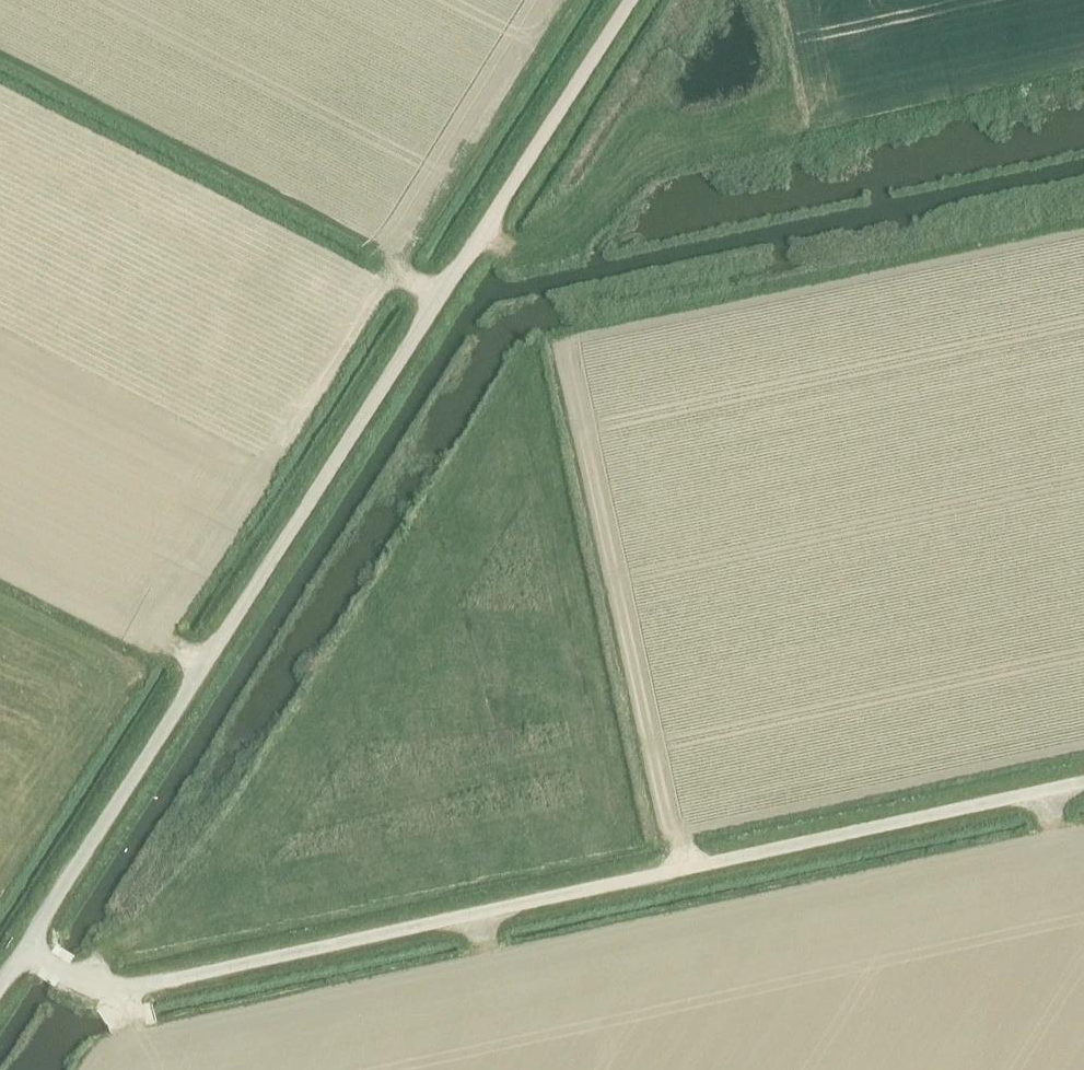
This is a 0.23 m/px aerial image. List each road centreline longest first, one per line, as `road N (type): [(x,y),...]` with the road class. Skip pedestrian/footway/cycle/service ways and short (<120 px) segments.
road 1 (unclassified): [(0,992),(630,0)]

